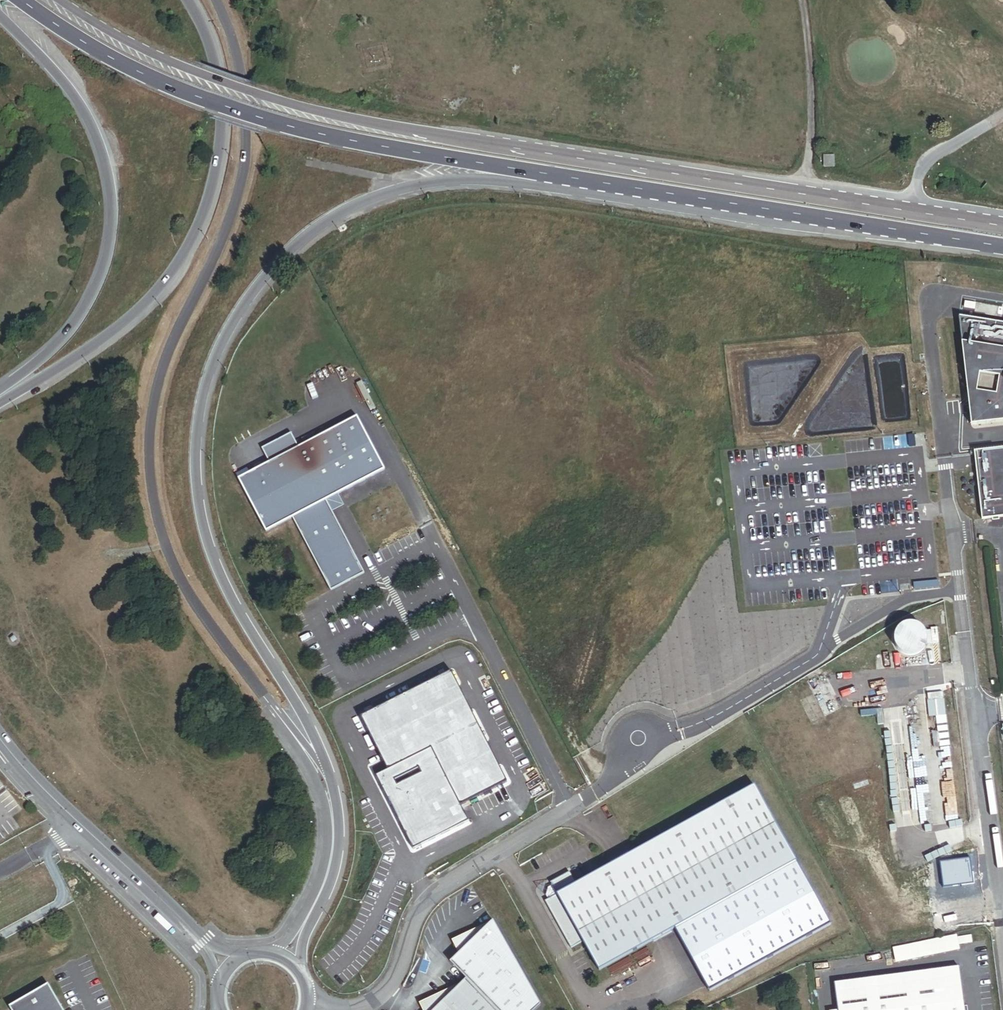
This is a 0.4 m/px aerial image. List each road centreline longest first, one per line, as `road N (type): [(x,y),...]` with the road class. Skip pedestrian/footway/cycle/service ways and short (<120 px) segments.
road 1 (primary): [(1002,226),(448,138),(264,98),(133,45),(59,0)]
road 2 (primary): [(327,787),(315,742),(245,627),(205,538),(197,438),(207,378),(234,323),(279,261),(337,214),(428,184),(590,182)]
road 3 (unclassified): [(327,787),(187,596),(151,490),(153,406),(165,355),(219,249),(248,166),(238,64),(215,0)]
road 4 (primary): [(21,0),(118,62),(262,120),(590,182)]
road 5 (primary): [(0,404),(126,322),(192,244),(209,198),(223,95),(185,0)]
road 6 (tertiary): [(0,17),(73,91),(97,138),(108,191),(105,242),(89,294),(60,336),(0,389)]
road 7 (primary): [(590,182),(1002,246)]
road 8 (unclassified): [(348,1009),(394,979),(416,915),(433,892),(576,807),(635,754)]
road 9 (unclassified): [(654,735),(698,724),(907,597),(960,591)]
road 10 (unclassified): [(1002,916),(960,591)]
road 11 (tertiary): [(0,739),(204,942)]
road 12 (tertiary): [(297,939),(333,847),(327,787)]
road 13 (unclassified): [(960,591),(944,458)]

